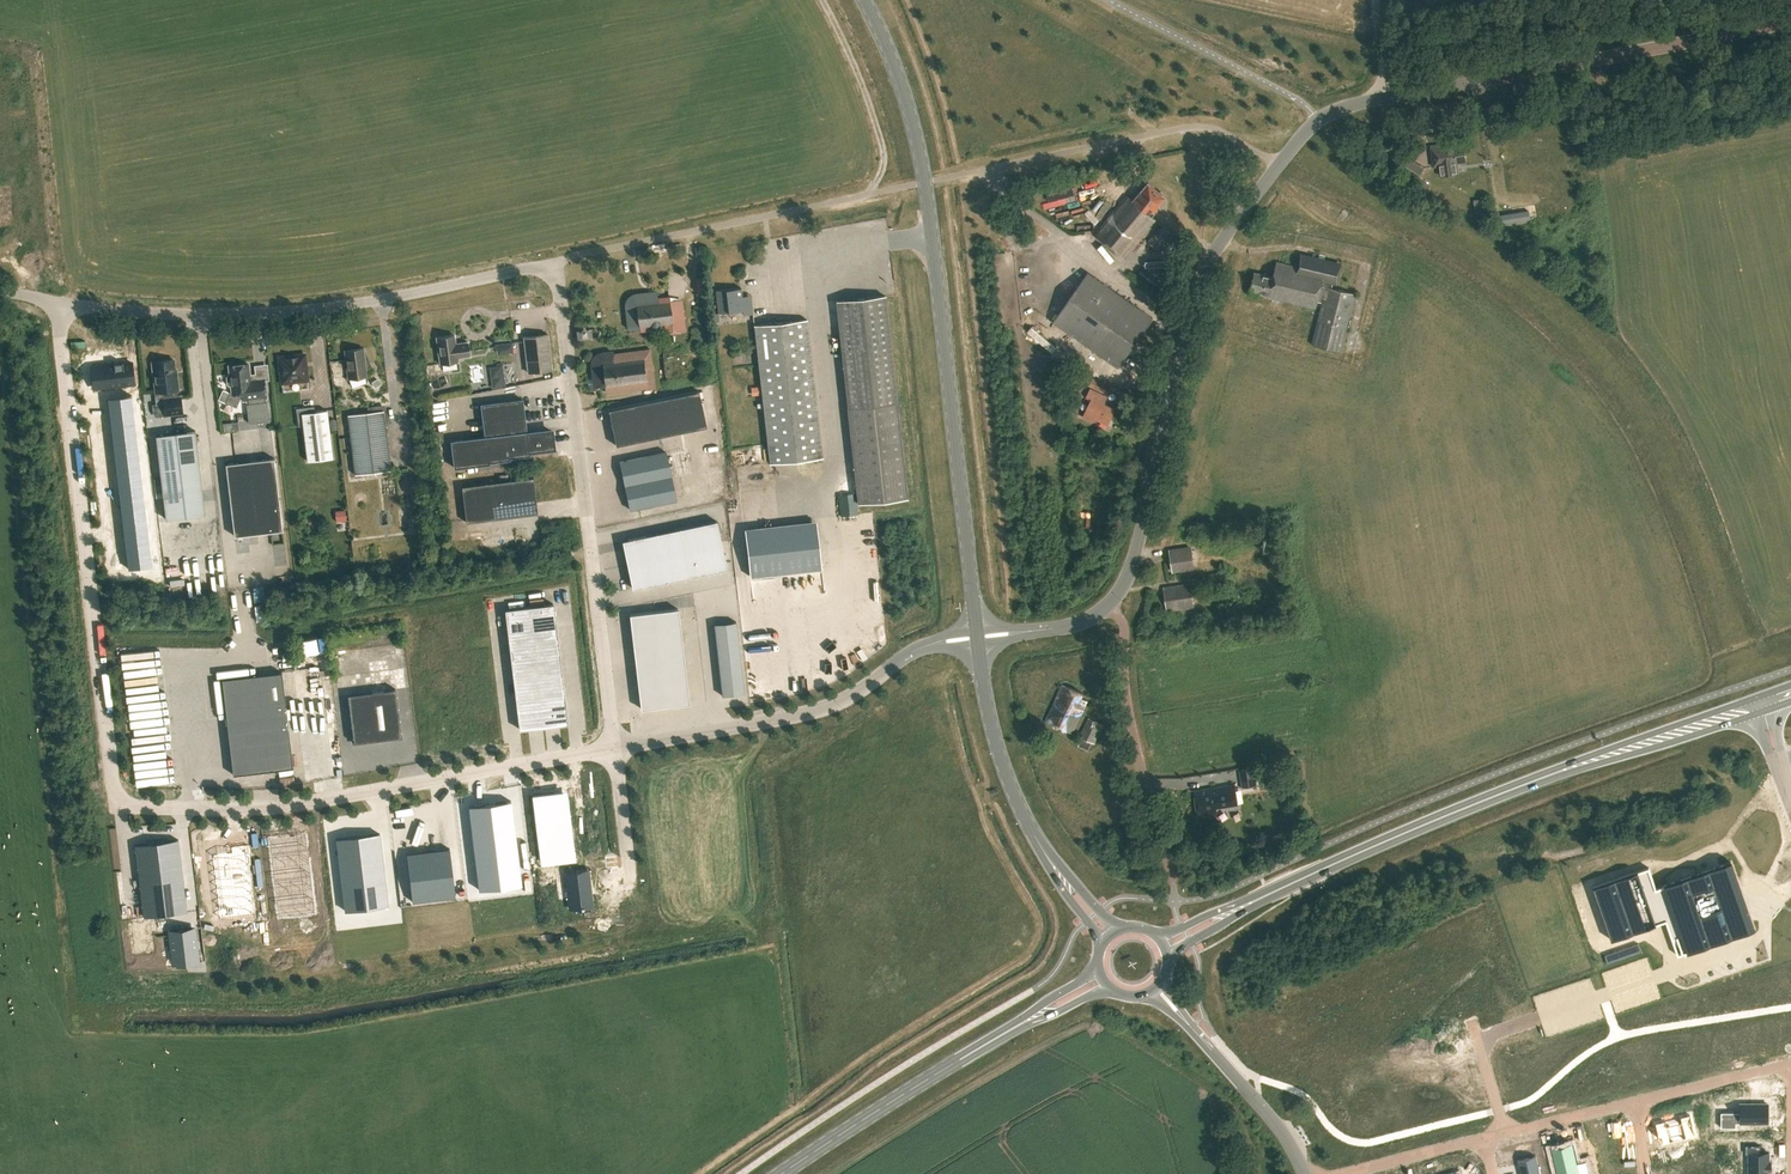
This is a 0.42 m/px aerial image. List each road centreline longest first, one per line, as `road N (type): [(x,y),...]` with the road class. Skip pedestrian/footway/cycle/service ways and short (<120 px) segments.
road 1 (unclassified): [(57,300),(112,792),(120,806),(265,810),(615,748)]
road 2 (secondary): [(978,636),(925,183),(898,76),(863,0)]
road 3 (primary): [(1230,912),(1521,786),(1760,703)]
road 4 (unclassified): [(57,300),(255,311),(381,297),(554,263)]
road 5 (unclassified): [(554,263),(615,748)]
road 6 (unclassified): [(1110,607),(1135,550),(1208,259),(1279,164)]
road 7 (unclassified): [(1389,97),(1790,21)]
road 8 (unclassified): [(615,748),(813,712),(913,651),(978,636)]
road 9 (unclassified): [(554,263),(869,194)]
road 10 (residential): [(986,169),(1200,126),(1279,164)]
road 11 (primary): [(781,1173),(1032,1018)]
road 12 (residential): [(1173,883),(1131,722),(1125,627),(1110,607)]
road 13 (secondary): [(1061,877),(999,753),(978,636)]
road 14 (track): [(869,194),(883,163),(878,133),(821,0)]
road 15 (unclassified): [(1305,1173),(1262,1107),(1181,1017)]
road 16 (residential): [(1484,1139),(1638,1101)]
road 17 (residential): [(1638,1101),(1788,1065)]
road 18 (residential): [(1338,1173),(1484,1139)]
road 19 (unclassified): [(978,636),(1069,627),(1110,607)]
road 20 (unclassified): [(1279,164),(1320,118),(1389,97)]
road 21 (unclassified): [(615,748),(631,880)]

